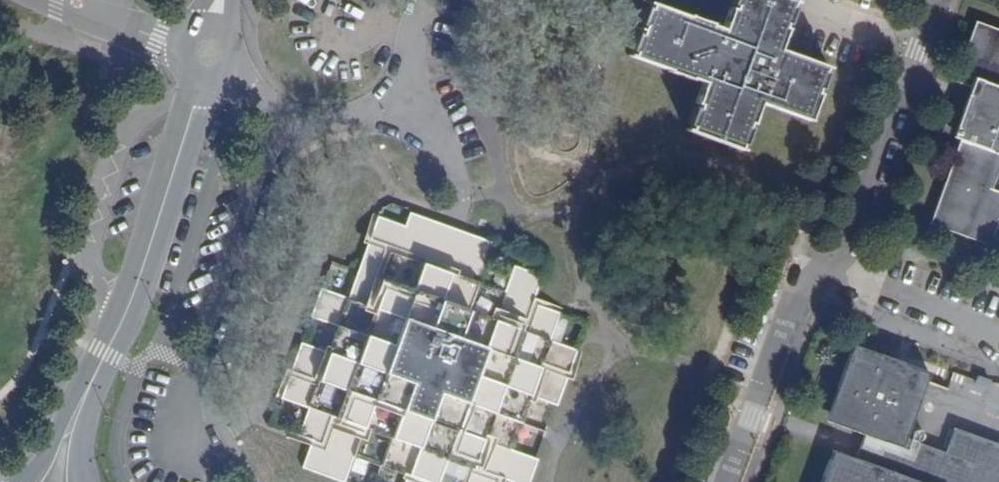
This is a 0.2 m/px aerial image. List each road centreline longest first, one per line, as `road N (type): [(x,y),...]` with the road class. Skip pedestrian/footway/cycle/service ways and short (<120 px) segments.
road 1 (residential): [(51,481),(63,432),(129,298),(209,55)]
road 2 (residential): [(826,277),(927,0)]
road 3 (residential): [(735,481),(795,310),(826,277)]
road 4 (residential): [(209,55),(290,129),(395,112)]
road 5 (residential): [(826,277),(998,335)]
road 6 (residential): [(47,0),(209,55)]

